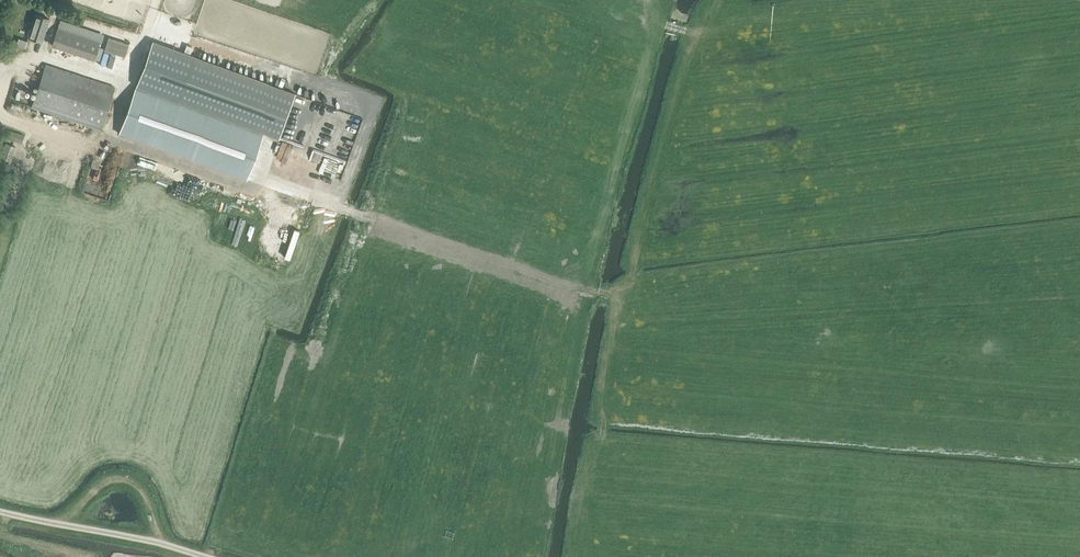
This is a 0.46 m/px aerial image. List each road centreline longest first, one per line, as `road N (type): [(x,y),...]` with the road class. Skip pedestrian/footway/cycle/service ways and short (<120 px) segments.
road 1 (track): [(702,37),(617,294),(603,435)]
road 2 (track): [(1079,1),(714,28),(702,37)]
road 3 (track): [(617,294),(342,204),(278,189),(264,201)]
road 4 (track): [(0,512),(211,556)]

